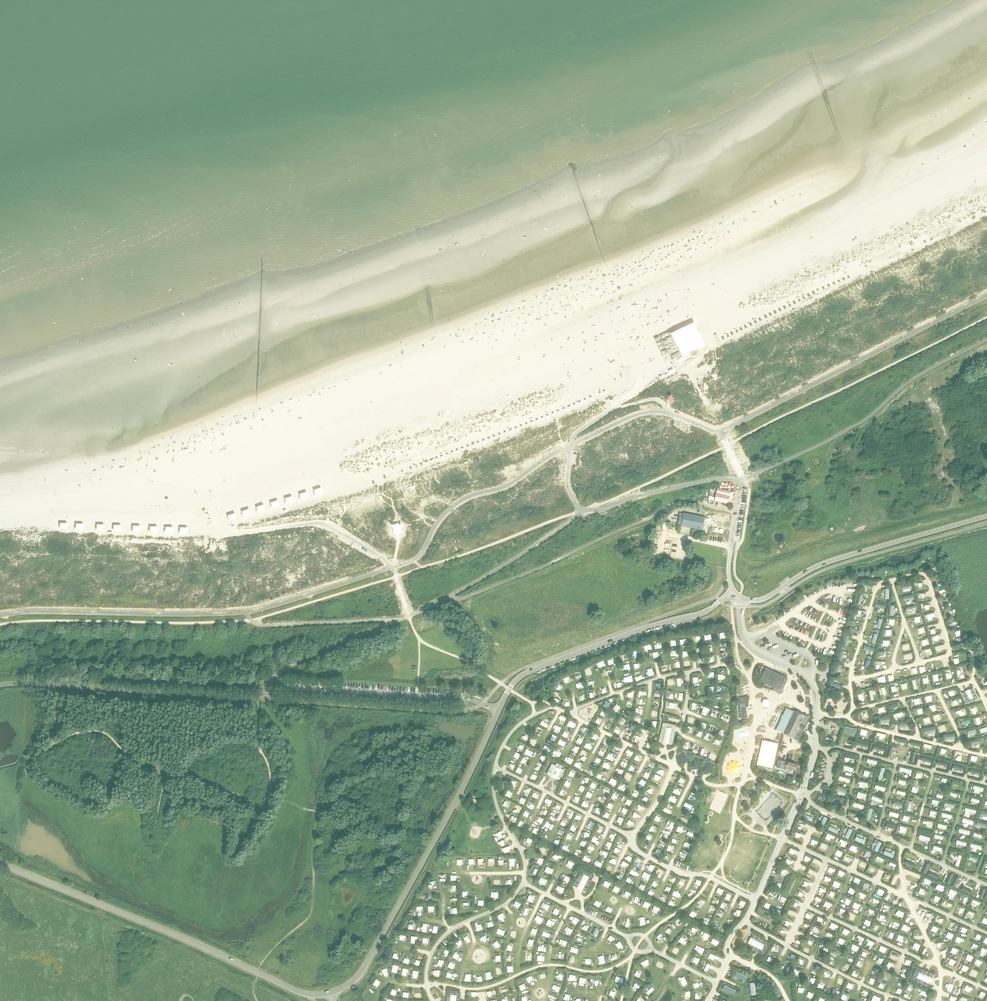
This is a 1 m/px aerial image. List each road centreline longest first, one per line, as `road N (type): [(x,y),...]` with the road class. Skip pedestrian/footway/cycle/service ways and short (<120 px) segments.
road 1 (tertiary): [(330,993),(361,971),(519,678),(704,612),(730,593)]
road 2 (tertiary): [(330,993),(299,993),(0,863)]
road 3 (tertiary): [(730,593),(762,599),(828,563),(986,517)]
road 4 (track): [(221,534),(320,524),(393,567)]
road 5 (track): [(583,510),(711,480),(742,481)]
road 6 (track): [(449,597),(583,510)]
road 7 (track): [(583,510),(726,446)]
road 8 (track): [(246,613),(259,625),(395,621)]

